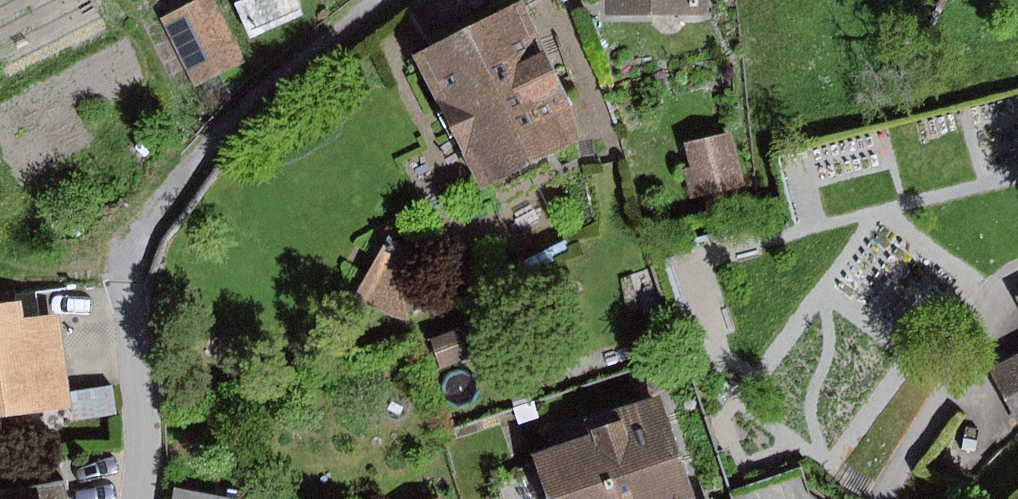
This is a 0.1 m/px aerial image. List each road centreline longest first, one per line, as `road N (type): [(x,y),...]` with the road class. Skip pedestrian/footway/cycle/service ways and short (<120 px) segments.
road 1 (residential): [(383,0),(242,117),(139,237),(128,296),(142,413),(139,498)]

